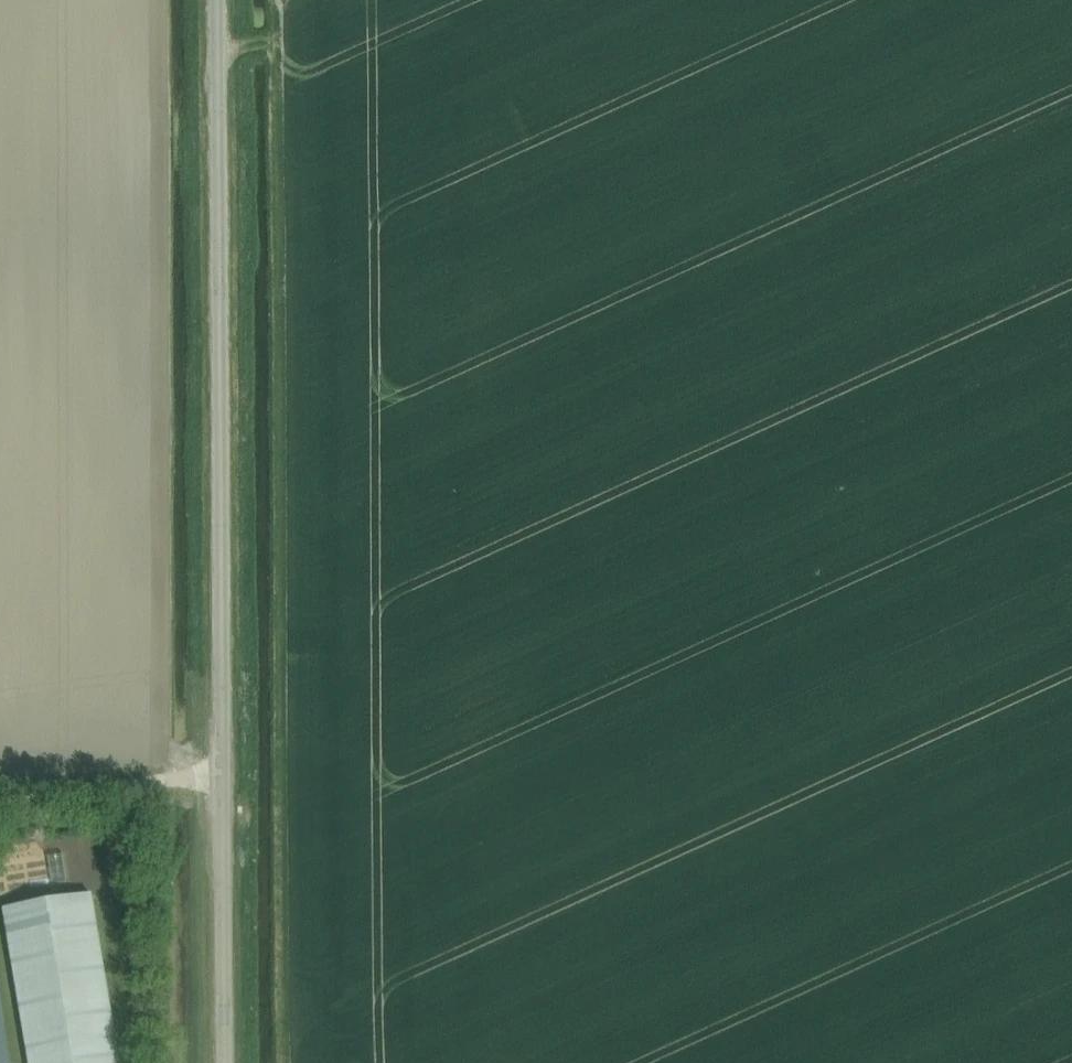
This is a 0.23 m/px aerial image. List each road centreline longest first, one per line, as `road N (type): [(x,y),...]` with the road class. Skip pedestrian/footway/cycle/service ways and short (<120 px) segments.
road 1 (unclassified): [(225,1062),(217,0)]

